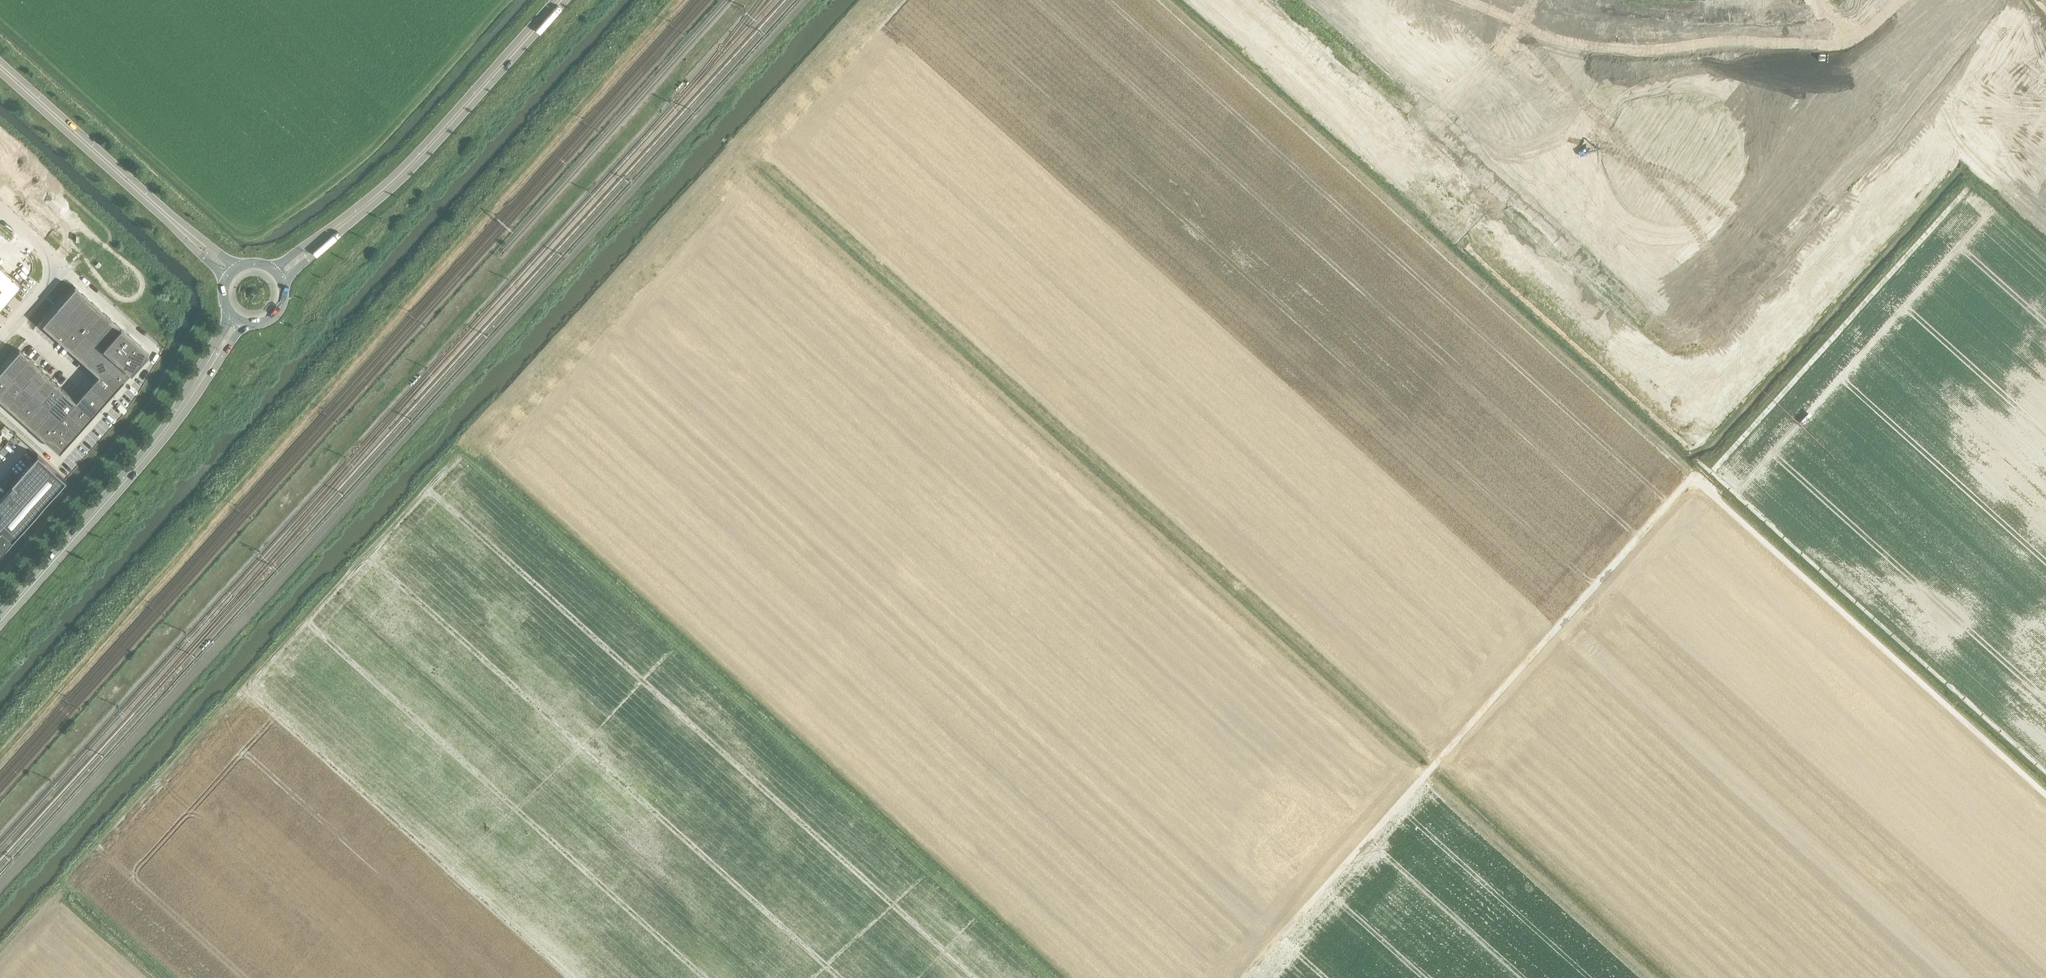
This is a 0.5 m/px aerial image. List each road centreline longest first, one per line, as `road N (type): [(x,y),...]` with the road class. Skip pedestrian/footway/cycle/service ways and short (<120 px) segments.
road 1 (track): [(674,0),(0,754)]
road 2 (track): [(1294,917),(1970,187)]
road 3 (track): [(1460,0),(1484,79),(1541,189),(1581,236),(1634,264),(1687,260),(1741,227),(1795,109),(1831,61),(1883,25),(1934,14),(2001,28),(2045,57)]
road 4 (track): [(1699,483),(2045,795)]
road 5 (track): [(2045,772),(1698,462)]
road 6 (secondary): [(327,235),(422,153),(559,0)]
road 7 (secondary): [(0,617),(142,457),(206,367)]
road 8 (secondary): [(191,237),(0,66)]
road 9 (unclassified): [(0,208),(63,264),(0,336)]

